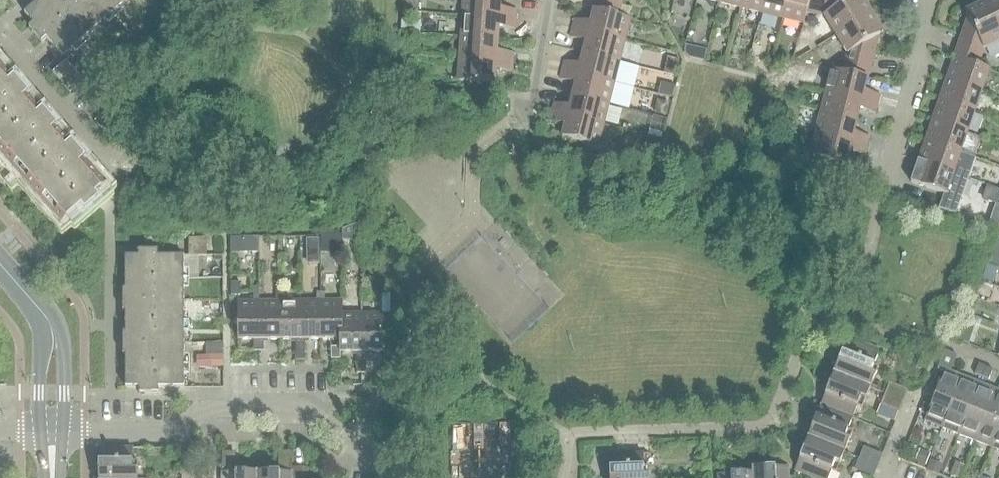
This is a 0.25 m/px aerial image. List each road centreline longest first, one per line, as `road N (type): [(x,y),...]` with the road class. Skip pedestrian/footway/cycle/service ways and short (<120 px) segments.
road 1 (residential): [(390,477),(312,412),(211,413)]
road 2 (tertiary): [(50,430),(50,314),(0,253)]
road 3 (residential): [(123,180),(0,42)]
road 4 (residential): [(885,177),(931,0)]
road 5 (residential): [(211,413),(195,413),(180,429),(50,430)]

